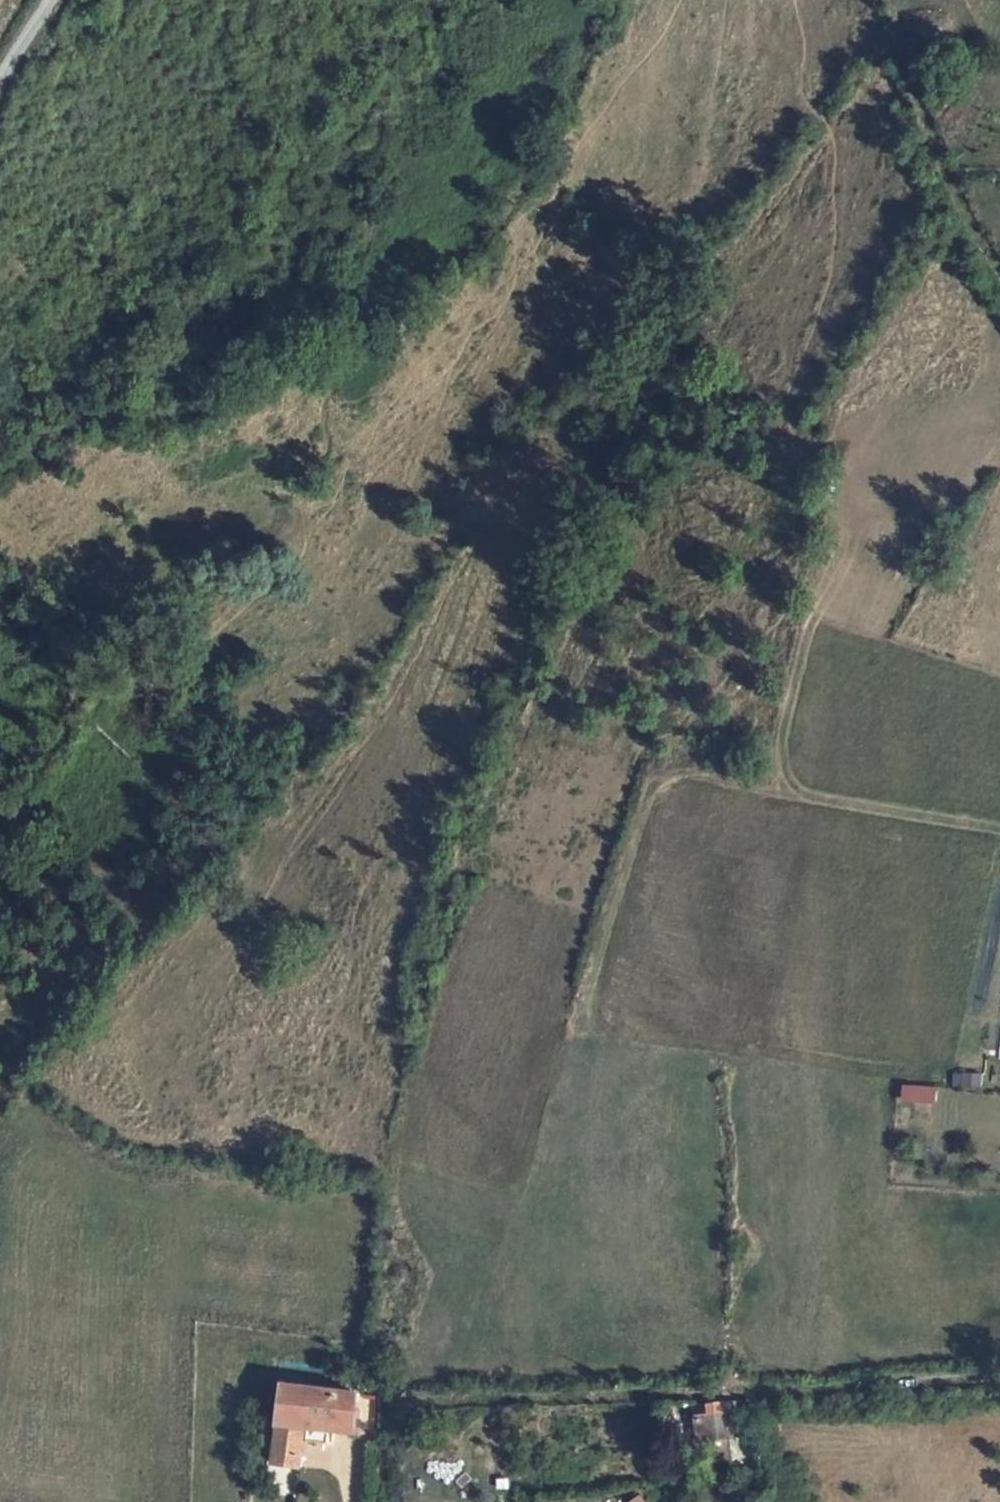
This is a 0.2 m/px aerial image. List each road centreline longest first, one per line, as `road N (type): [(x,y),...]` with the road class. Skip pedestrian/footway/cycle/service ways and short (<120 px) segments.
road 1 (track): [(999,1378),(384,1403)]

